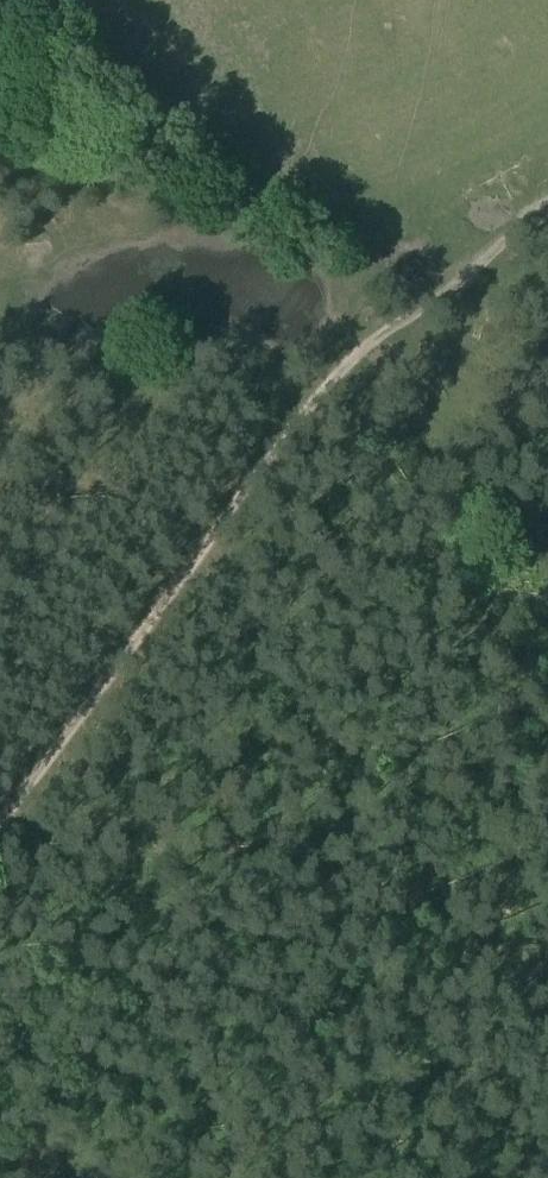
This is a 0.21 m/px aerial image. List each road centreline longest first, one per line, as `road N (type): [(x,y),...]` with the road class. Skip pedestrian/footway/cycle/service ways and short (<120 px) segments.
road 1 (track): [(0,835),(366,338),(487,242),(547,207)]

